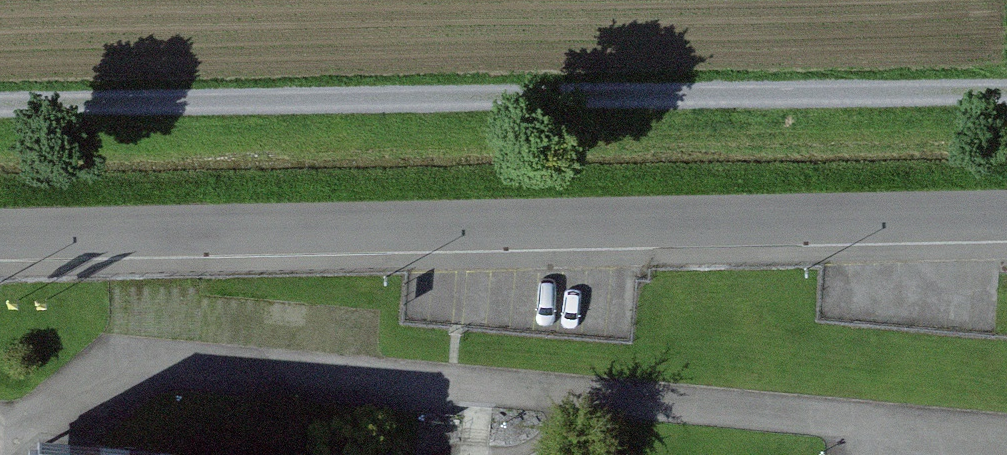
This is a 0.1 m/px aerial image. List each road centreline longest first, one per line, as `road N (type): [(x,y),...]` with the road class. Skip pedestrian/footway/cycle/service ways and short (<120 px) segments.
road 1 (unclassified): [(1006,218),(0,238)]
road 2 (track): [(1006,89),(0,104)]

